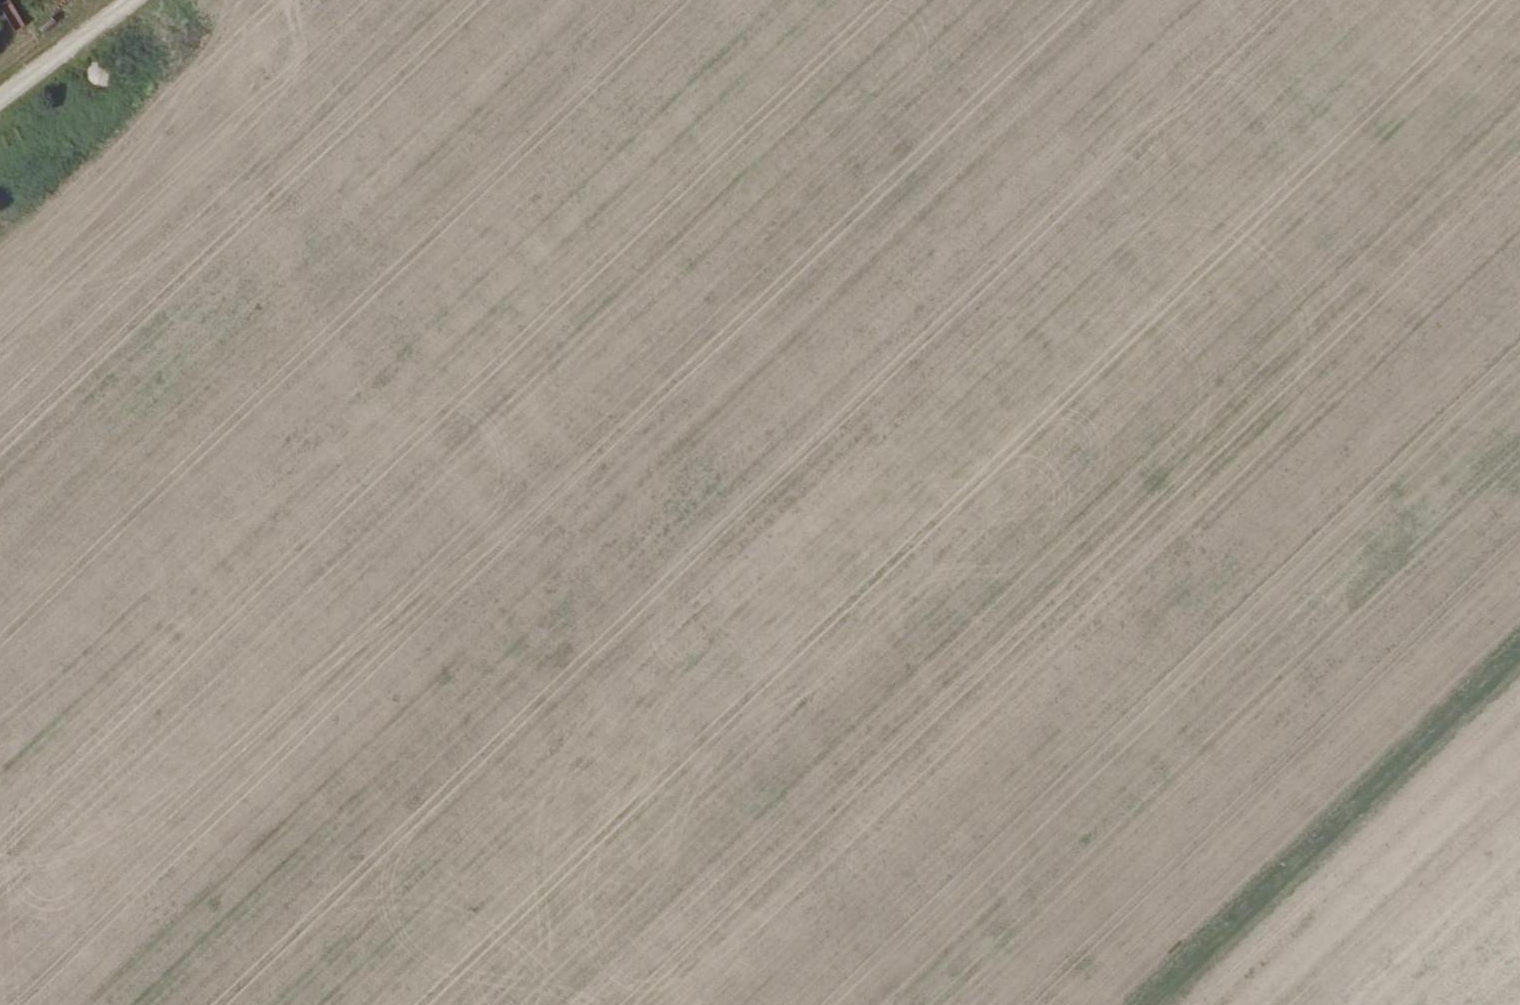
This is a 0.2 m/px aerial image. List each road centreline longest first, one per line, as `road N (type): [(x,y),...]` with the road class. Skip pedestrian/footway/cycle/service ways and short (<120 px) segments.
road 1 (track): [(136,0),(0,104)]

